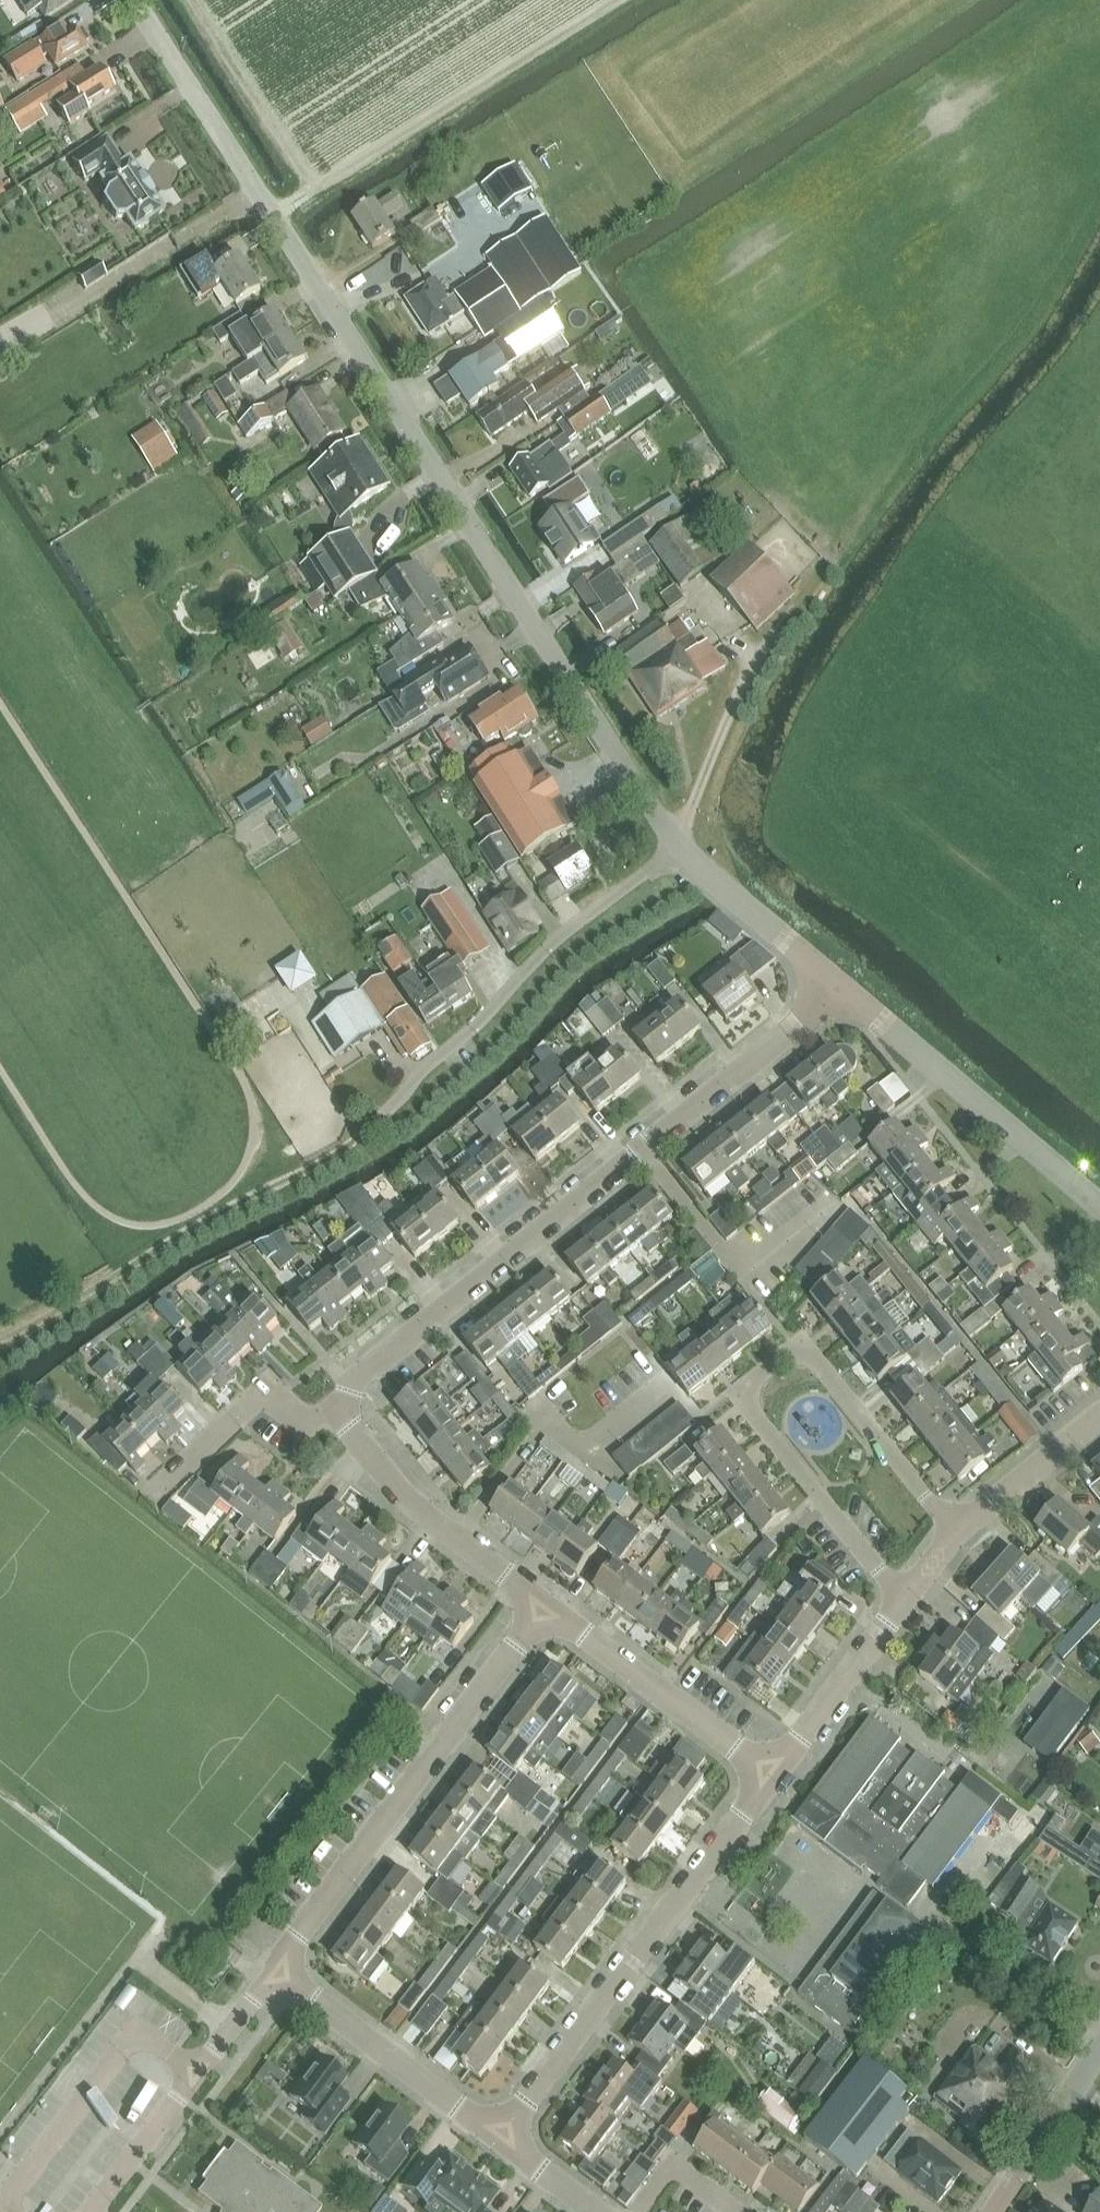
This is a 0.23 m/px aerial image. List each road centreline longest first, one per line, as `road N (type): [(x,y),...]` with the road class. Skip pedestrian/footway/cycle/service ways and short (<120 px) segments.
road 1 (unclassified): [(678,850),(130,0)]
road 2 (residential): [(347,1417),(362,1382),(846,993)]
road 3 (residential): [(908,1601),(742,1391),(806,1342),(961,1535)]
road 4 (residential): [(502,2138),(773,1776)]
road 5 (residential): [(280,1968),(549,1609)]
road 6 (residential): [(678,850),(551,937),(357,1141)]
road 7 (unclassified): [(1099,1210),(846,993)]
road 8 (residential): [(97,2211),(280,1968)]
road 9 (residential): [(549,1609),(402,1500),(347,1417)]
road 10 (residential): [(502,2138),(280,1968)]
road 11 (residential): [(773,1776),(549,1609)]
road 12 (track): [(357,1141),(144,1261)]
road 13 (residential): [(165,1488),(269,1393),(308,1422),(347,1417)]
road 14 (residential): [(773,1776),(908,1601)]
road 15 (unclassified): [(846,993),(678,850)]
road 16 (tertiary): [(994,2211),(1099,2045)]
road 17 (residential): [(961,1535),(1099,1428)]
road 18 (track): [(144,1261),(36,1329),(0,1339)]
road 19 (residential): [(599,2211),(502,2138)]

